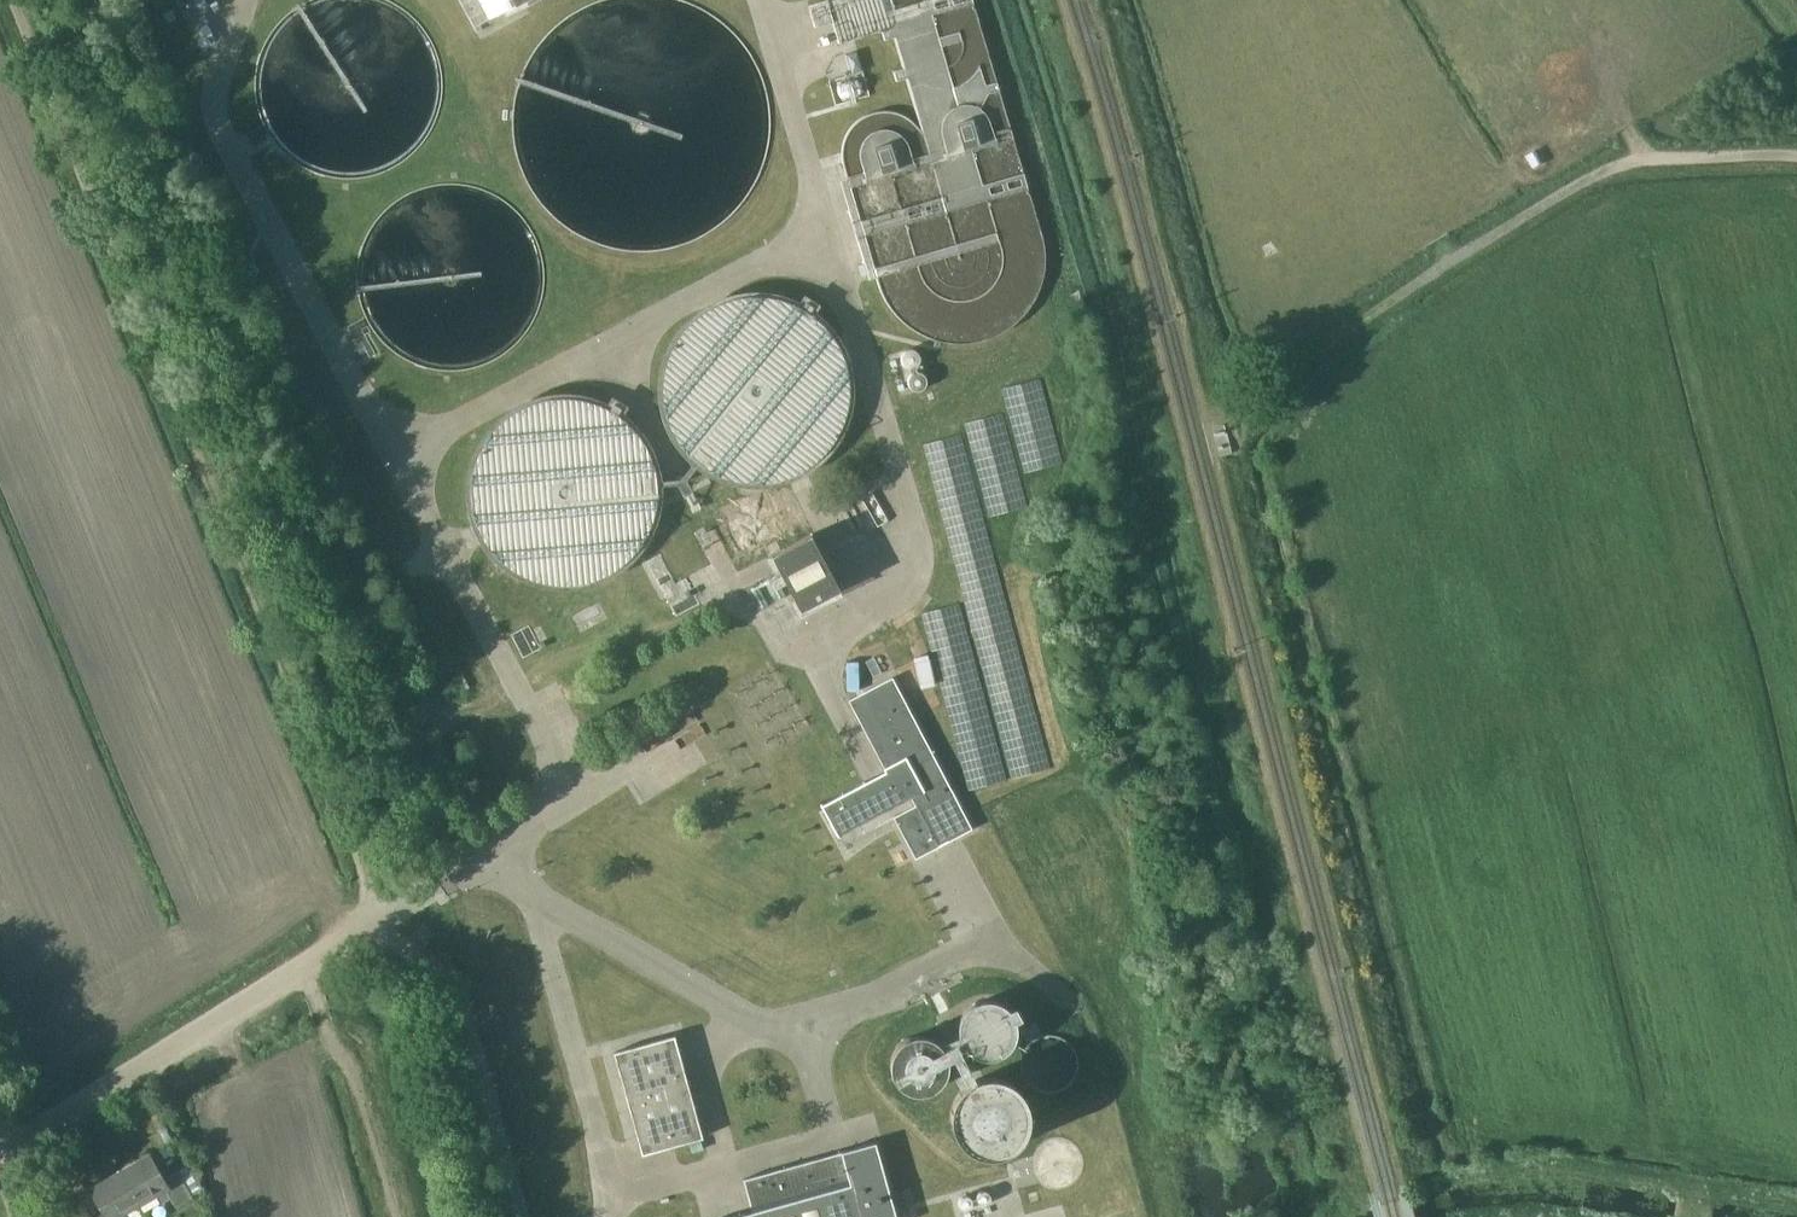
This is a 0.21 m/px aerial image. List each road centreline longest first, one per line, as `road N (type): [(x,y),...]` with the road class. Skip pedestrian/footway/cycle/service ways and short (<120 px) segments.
road 1 (unclassified): [(0,1148),(393,913)]
road 2 (unclassified): [(1796,156),(1649,158),(1612,166),(1387,303)]
road 3 (track): [(738,596),(668,628),(577,649),(516,690)]
road 4 (track): [(1387,303),(1246,400)]

